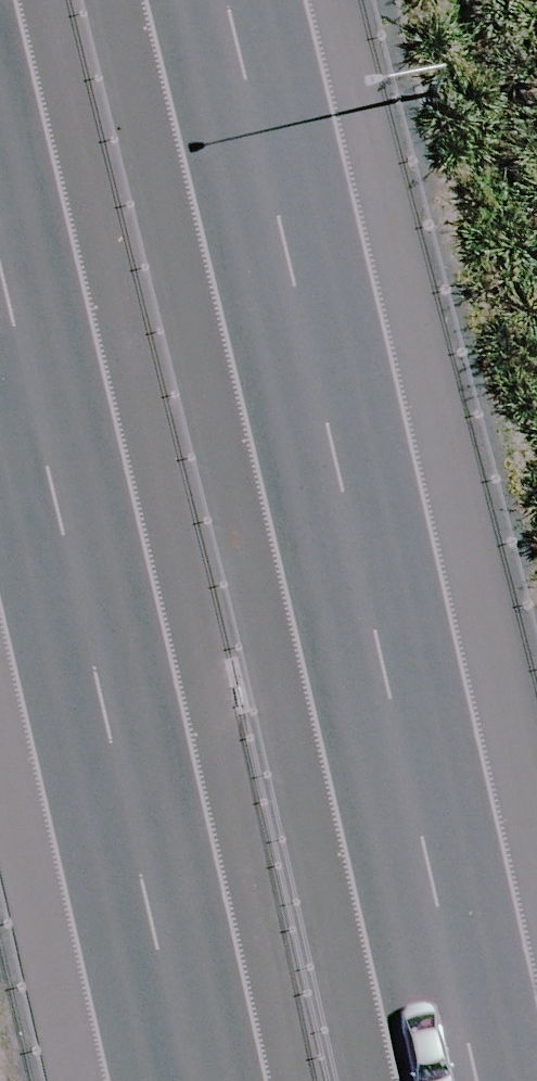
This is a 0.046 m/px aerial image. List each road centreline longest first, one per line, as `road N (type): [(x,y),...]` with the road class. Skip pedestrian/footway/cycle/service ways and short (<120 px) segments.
road 1 (motorway): [(225,0),(473,1080)]
road 2 (motorway): [(220,1080),(76,368),(0,87)]

